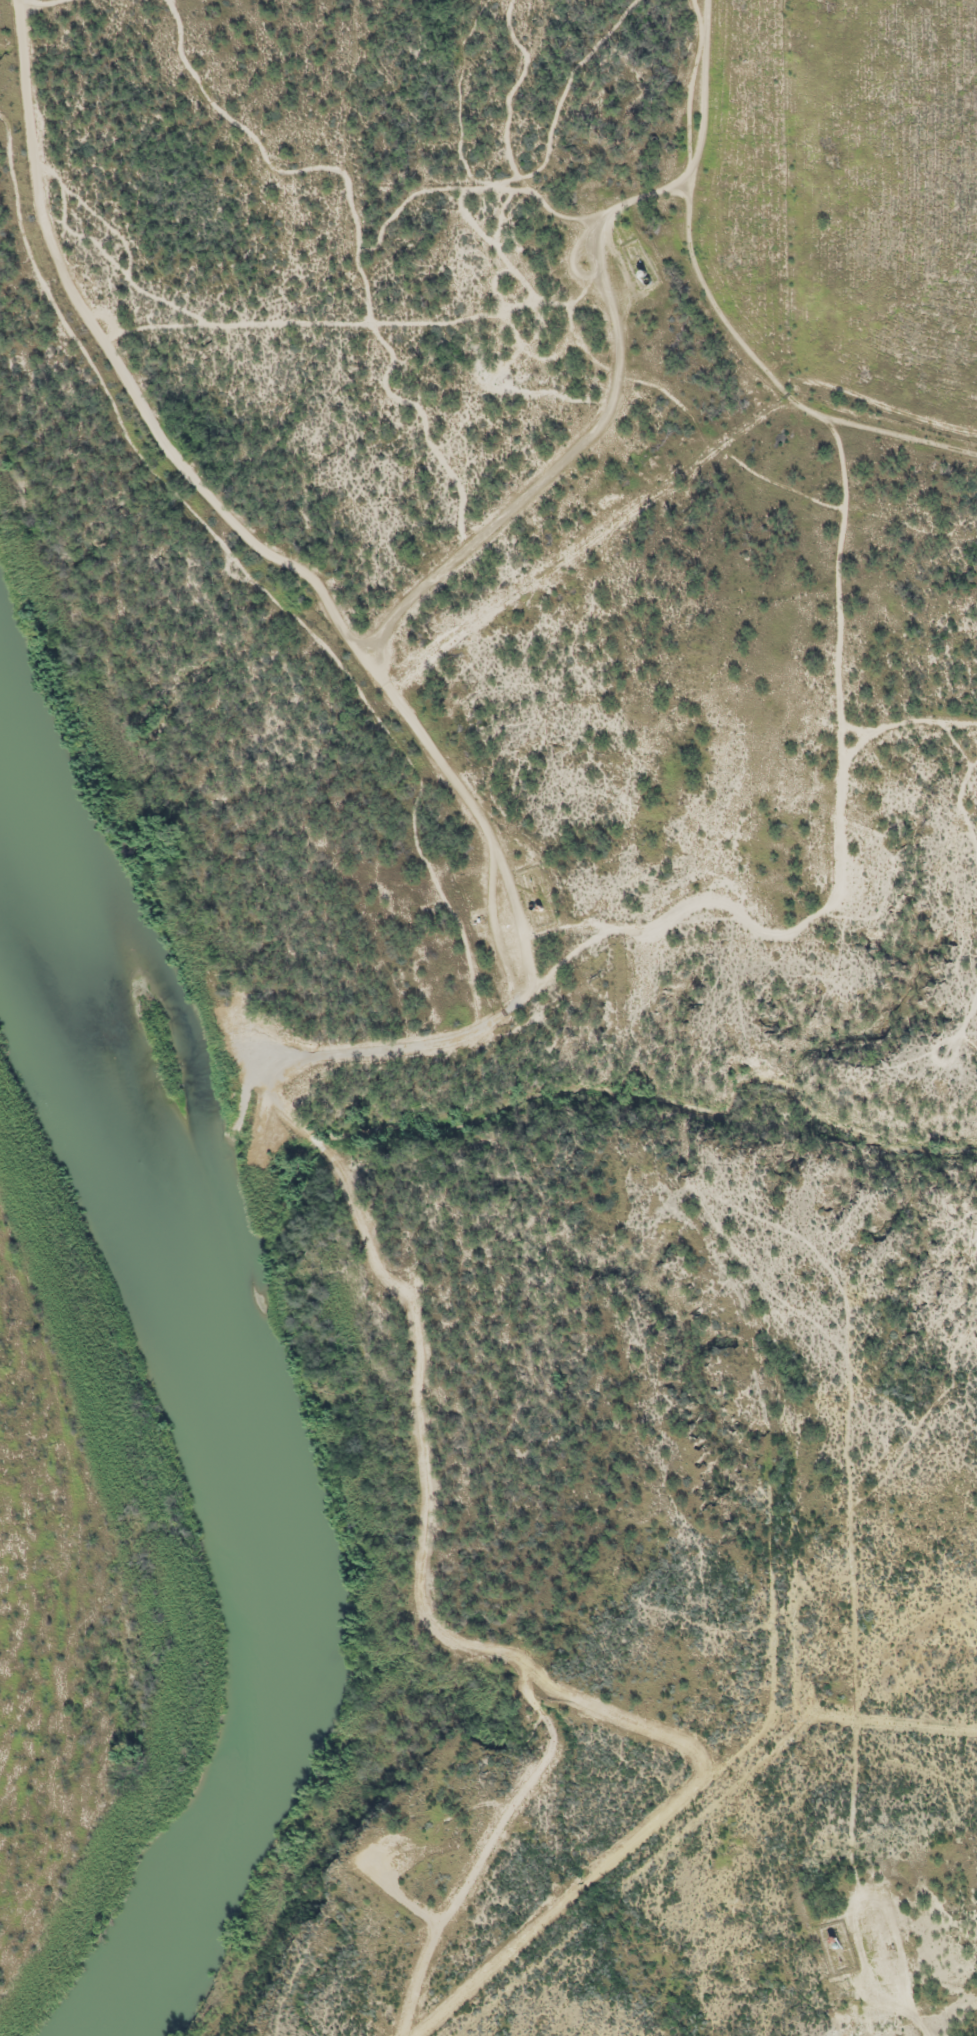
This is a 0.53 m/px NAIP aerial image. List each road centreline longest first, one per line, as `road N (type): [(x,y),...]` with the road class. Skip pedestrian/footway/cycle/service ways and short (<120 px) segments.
road 1 (track): [(700,0),(692,237),(698,271),(731,322),(782,374),(976,429)]

